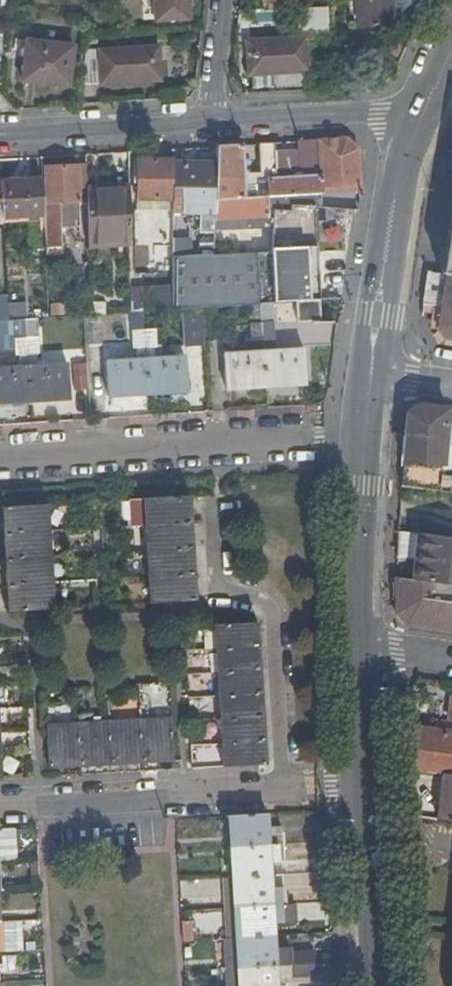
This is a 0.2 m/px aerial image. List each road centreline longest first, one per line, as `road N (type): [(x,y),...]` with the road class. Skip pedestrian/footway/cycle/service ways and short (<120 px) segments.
road 1 (residential): [(366,433),(0,457)]
road 2 (residential): [(216,499),(222,583),(275,615),(286,787)]
road 3 (residential): [(286,787),(0,802)]
road 4 (tertiary): [(420,119),(372,364)]
road 5 (residential): [(211,124),(0,137)]
road 6 (tertiary): [(366,433),(359,642)]
road 7 (residential): [(420,119),(211,124)]
road 8 (tertiary): [(364,782),(375,985)]
road 9 (tertiary): [(359,642),(364,782)]
road 10 (residential): [(211,124),(225,0)]

